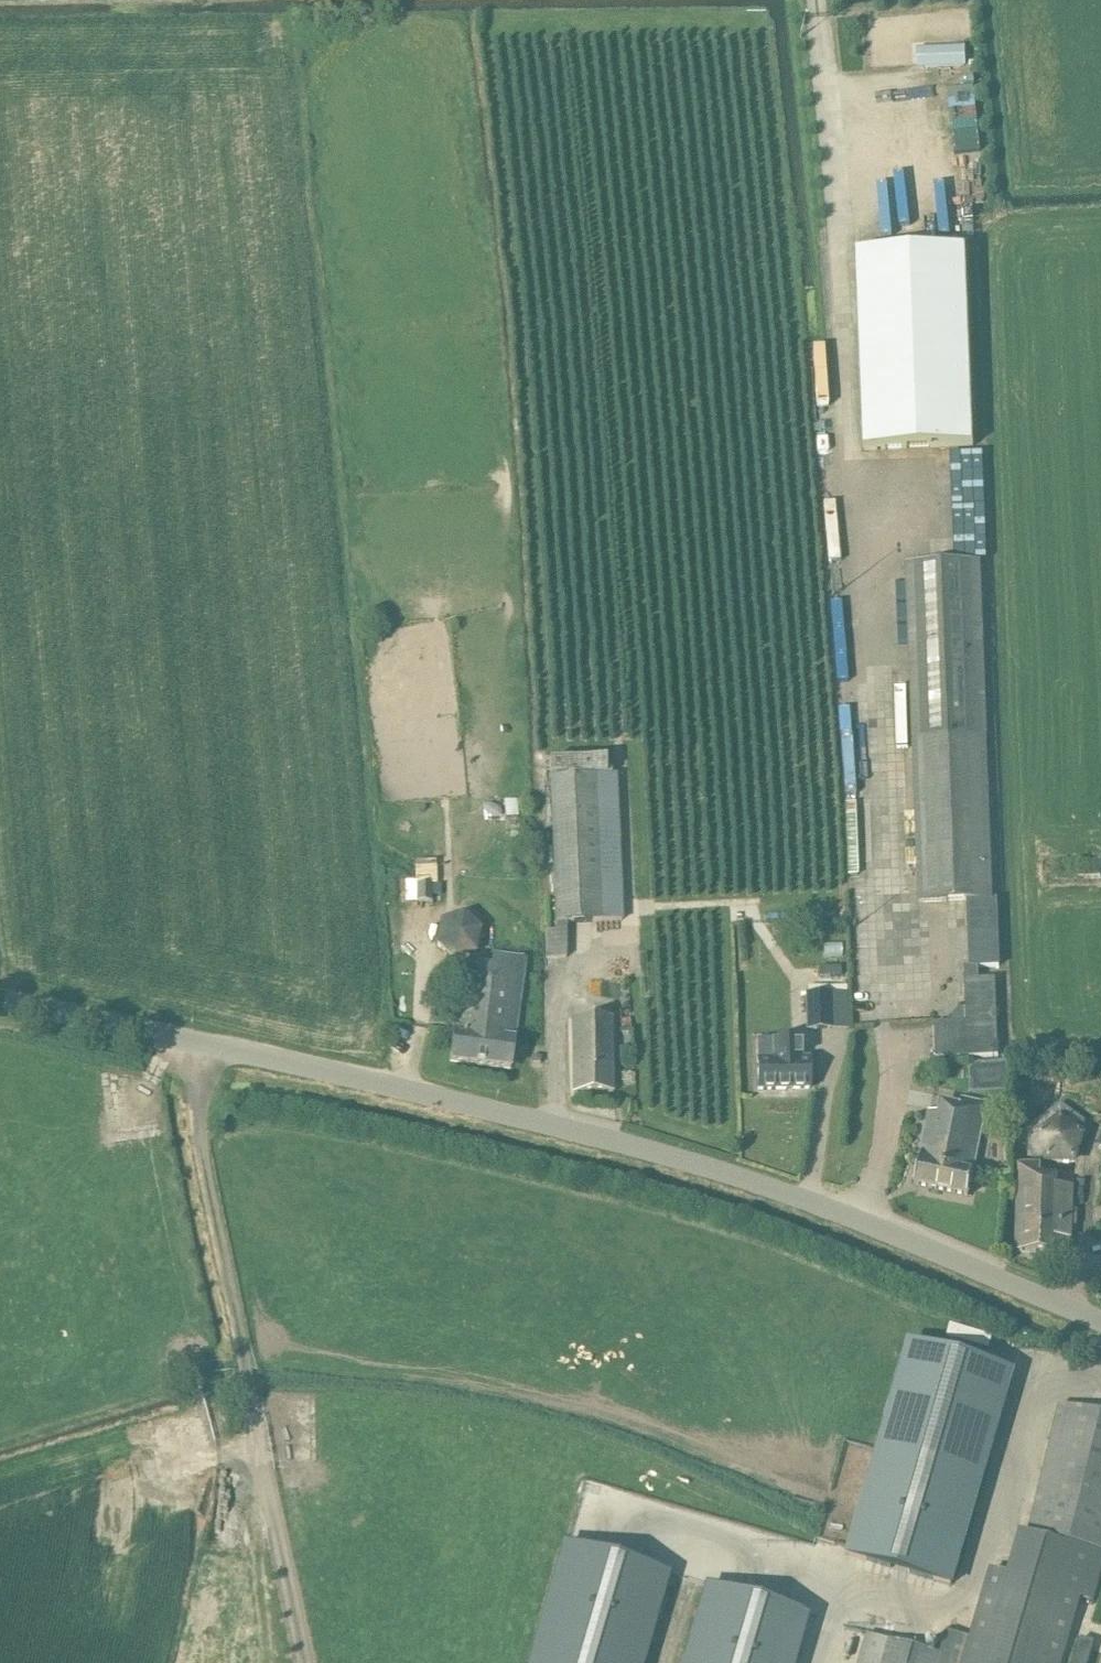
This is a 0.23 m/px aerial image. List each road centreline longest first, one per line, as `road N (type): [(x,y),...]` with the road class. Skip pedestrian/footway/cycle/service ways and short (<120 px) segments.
road 1 (unclassified): [(1100,1321),(812,1202),(681,1159),(0,1002)]
road 2 (track): [(307,1662),(184,1044)]

